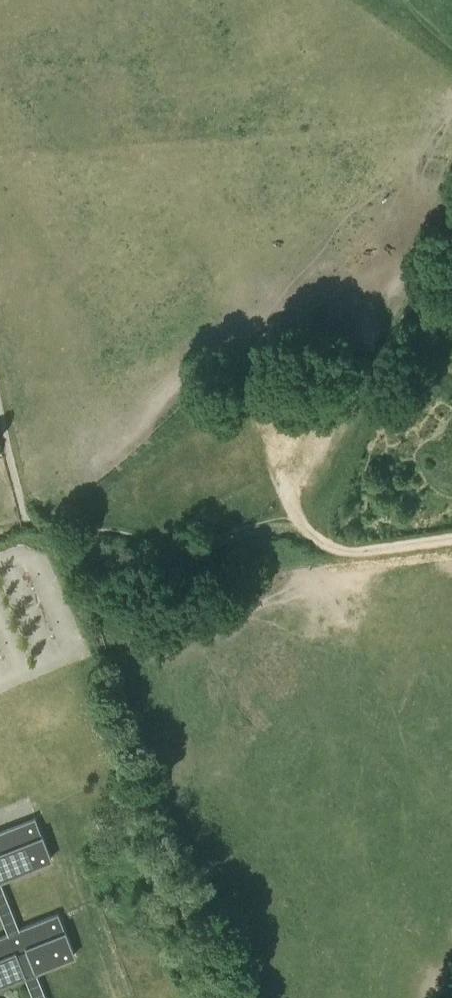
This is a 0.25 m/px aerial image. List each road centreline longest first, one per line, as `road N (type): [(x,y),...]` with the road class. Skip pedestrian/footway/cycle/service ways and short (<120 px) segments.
road 1 (track): [(313,538),(298,512),(300,456),(355,408),(451,215)]
road 2 (track): [(313,538),(347,551),(451,540)]

